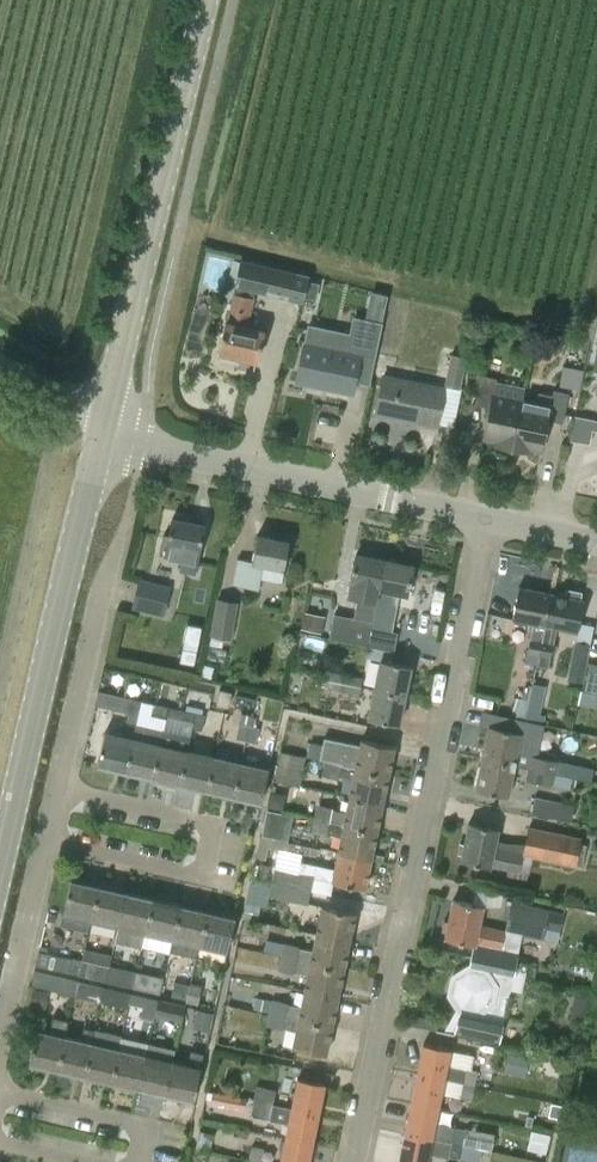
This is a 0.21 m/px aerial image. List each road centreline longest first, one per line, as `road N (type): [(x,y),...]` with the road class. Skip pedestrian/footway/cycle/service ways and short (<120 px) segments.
road 1 (residential): [(352,1161),(485,520)]
road 2 (secondary): [(0,873),(104,418)]
road 3 (secondary): [(104,418),(204,0)]
road 4 (tertiary): [(485,520),(224,464),(145,442),(104,418)]
road 5 (residential): [(58,788),(212,827),(200,873),(44,843)]
road 6 (residential): [(58,788),(118,549)]
road 7 (residential): [(0,1037),(44,843)]
road 8 (residential): [(136,1161),(144,1124),(0,1090)]

